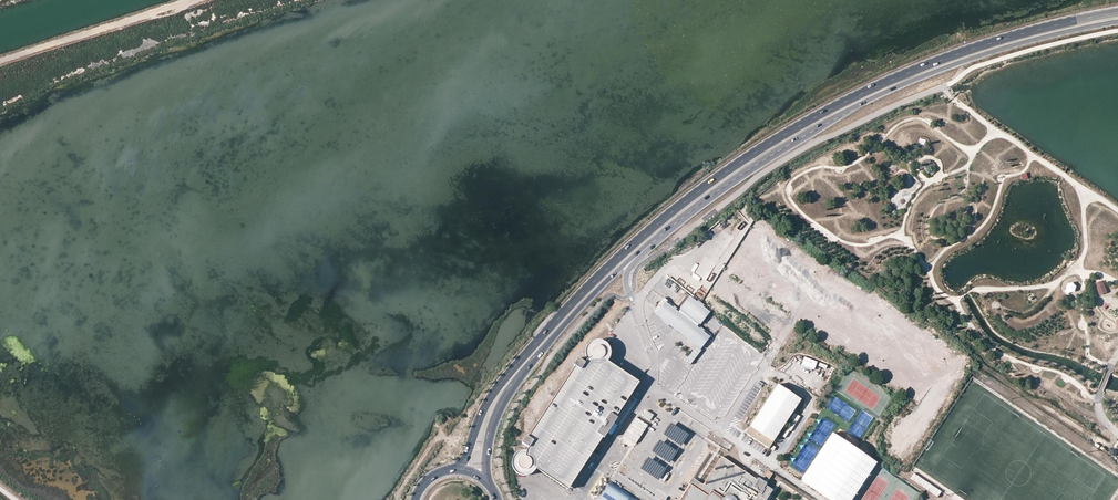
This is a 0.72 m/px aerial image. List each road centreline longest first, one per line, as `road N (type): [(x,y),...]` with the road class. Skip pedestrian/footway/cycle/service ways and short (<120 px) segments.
road 1 (primary): [(1117,13),(928,64),(777,138),(698,192),(624,252),(537,342),(490,398),(457,469)]
road 2 (primary): [(485,479),(492,422),(511,386),(588,300),(694,206),(797,138),(888,91),(1013,46),(1117,22)]
road 3 (track): [(193,0),(0,61)]

